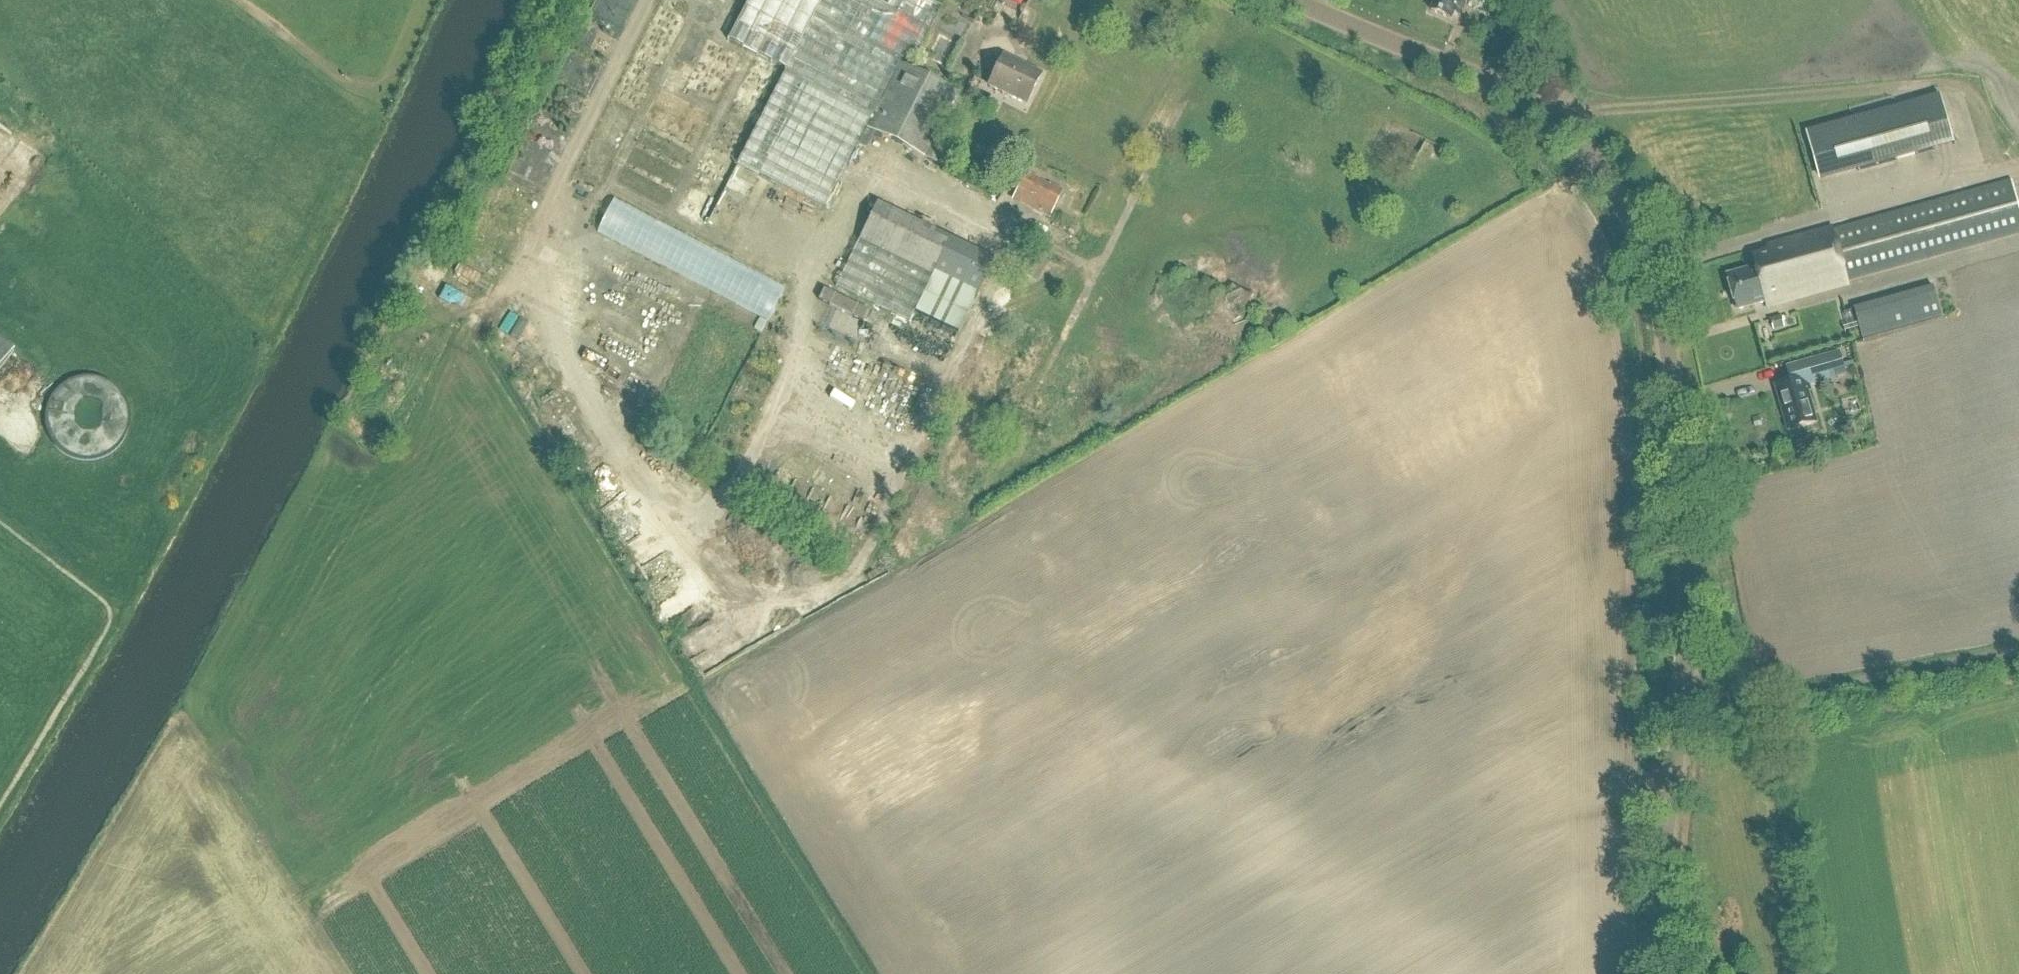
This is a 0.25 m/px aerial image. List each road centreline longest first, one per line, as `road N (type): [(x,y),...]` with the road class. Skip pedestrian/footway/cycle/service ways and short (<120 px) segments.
road 1 (tertiary): [(1668,973),(1664,845),(1691,596),(1672,368),(1641,241),(1604,173),(1552,117),(1493,84),(1293,0)]

